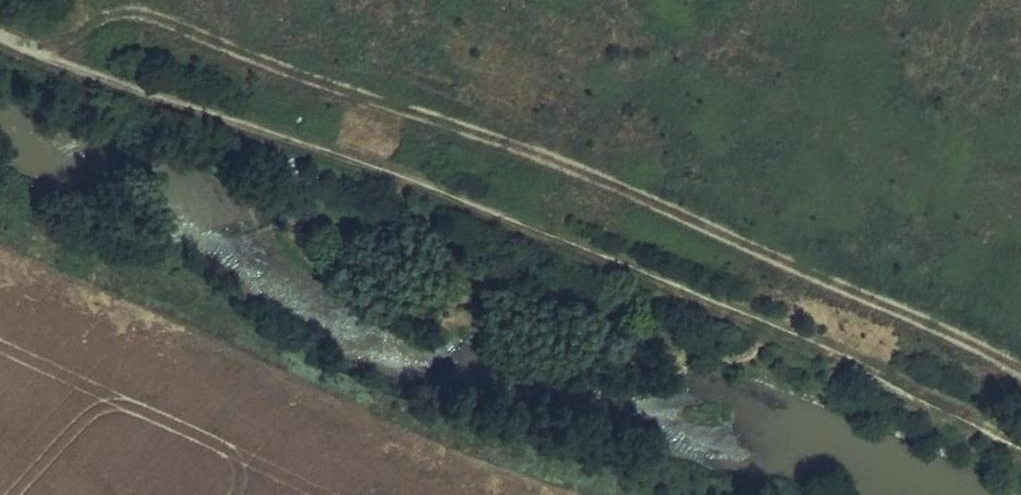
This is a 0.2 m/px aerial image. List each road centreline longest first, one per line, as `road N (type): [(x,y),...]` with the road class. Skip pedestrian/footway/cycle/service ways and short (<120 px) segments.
road 1 (track): [(0,37),(127,87),(433,181),(961,404),(1020,437)]
road 2 (track): [(1020,370),(492,136),(141,14),(109,15),(38,52)]

